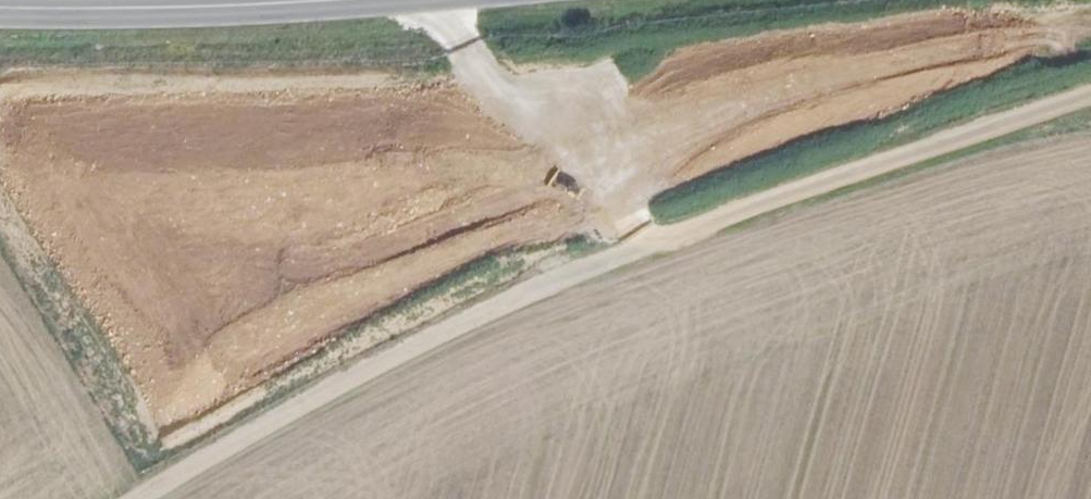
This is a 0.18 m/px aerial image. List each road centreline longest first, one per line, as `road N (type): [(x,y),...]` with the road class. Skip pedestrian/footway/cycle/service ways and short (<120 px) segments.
road 1 (unclassified): [(141,498),(331,386),(520,296),(739,210),(1090,96)]
road 2 (primary): [(0,6),(326,0)]

